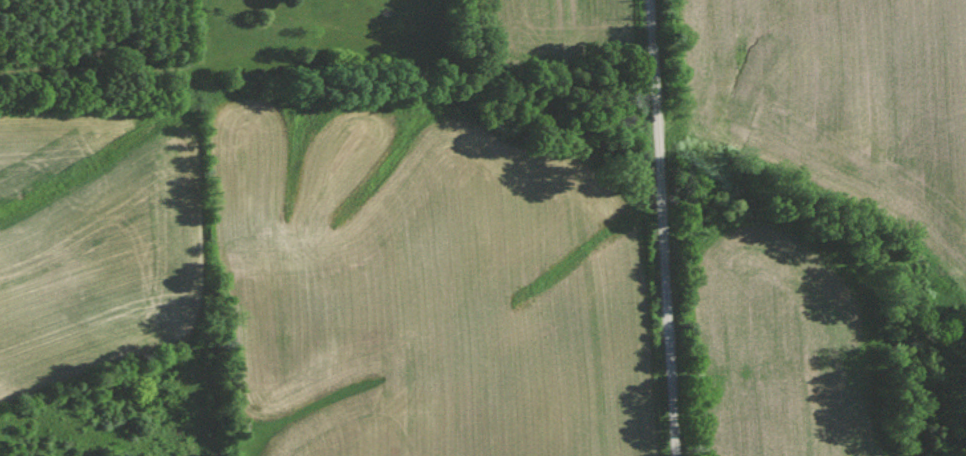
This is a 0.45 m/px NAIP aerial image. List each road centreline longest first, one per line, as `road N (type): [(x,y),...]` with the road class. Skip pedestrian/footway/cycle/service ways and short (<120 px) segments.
road 1 (residential): [(679,455),(651,0)]

